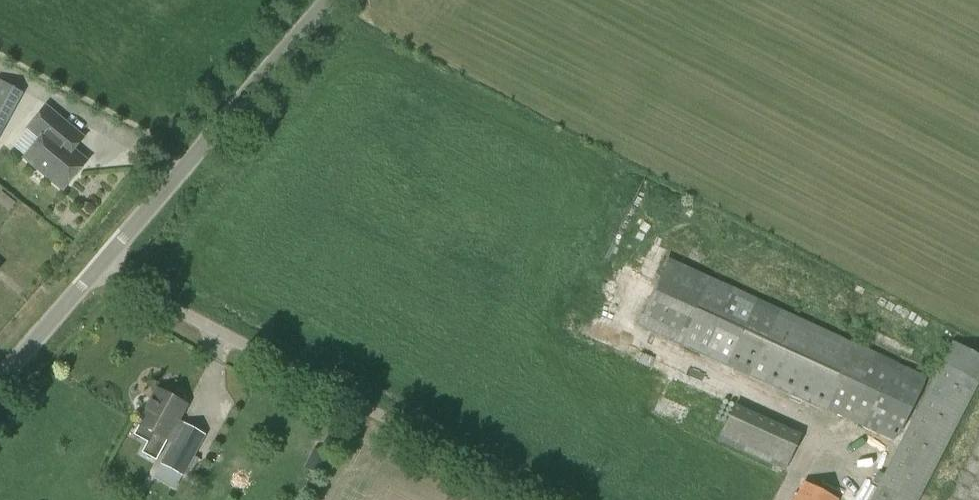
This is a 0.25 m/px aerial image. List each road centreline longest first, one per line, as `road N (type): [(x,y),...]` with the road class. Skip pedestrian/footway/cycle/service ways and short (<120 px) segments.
road 1 (unclassified): [(542,499),(99,266)]
road 2 (unclassified): [(99,266),(329,0)]
road 3 (unclassified): [(0,380),(99,266)]

